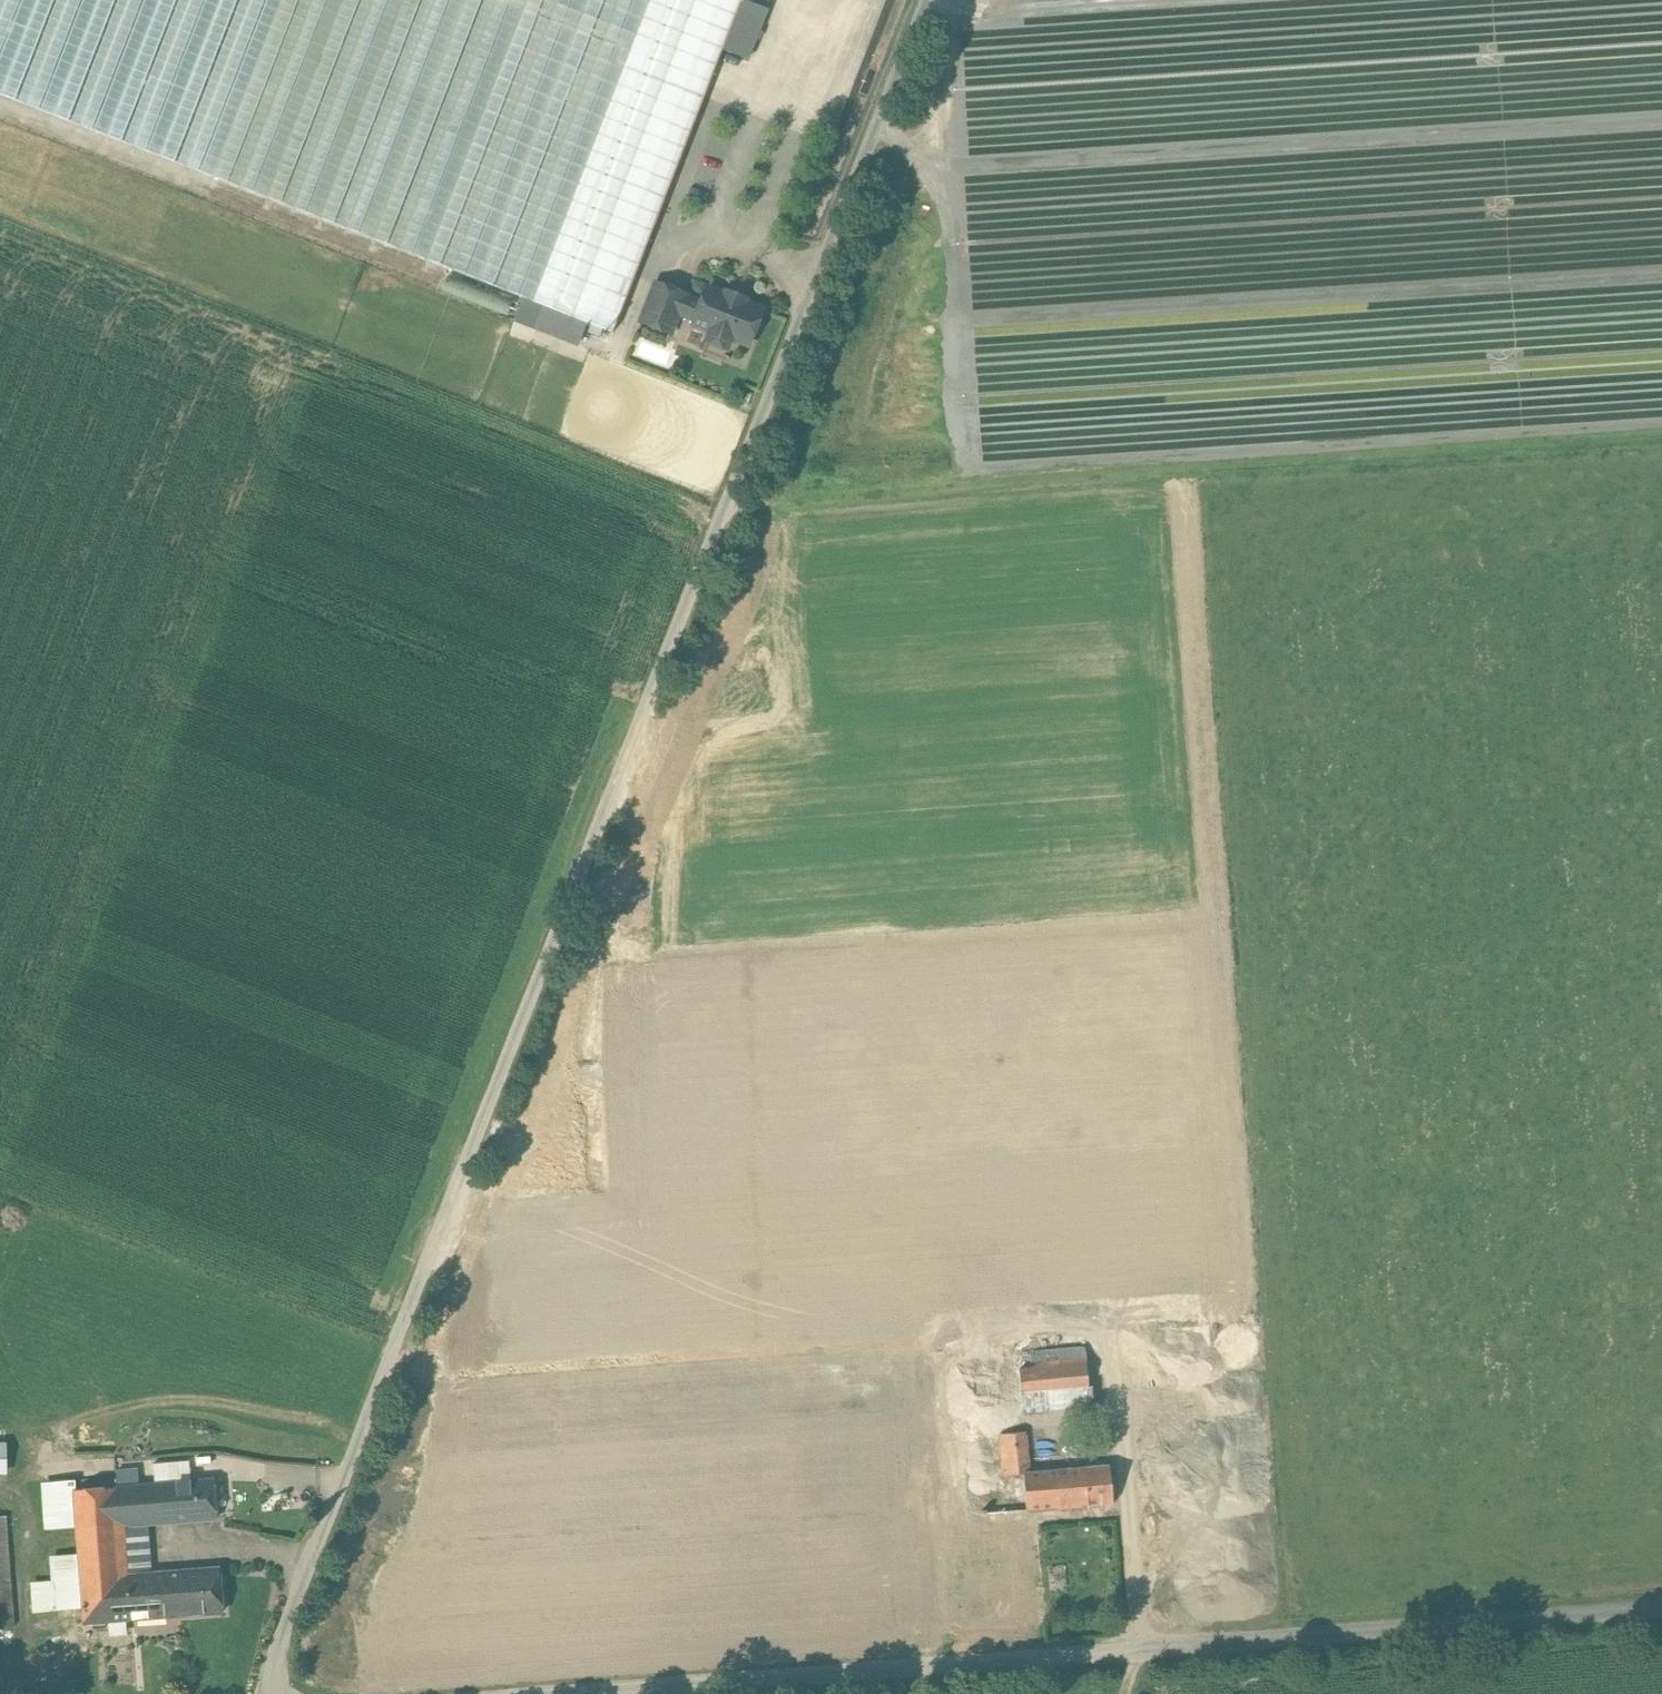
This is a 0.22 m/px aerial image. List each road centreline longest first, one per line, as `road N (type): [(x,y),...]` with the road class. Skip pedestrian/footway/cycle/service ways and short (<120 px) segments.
road 1 (unclassified): [(932,0),(384,1375),(271,1693)]
road 2 (unclassified): [(563,1693),(1661,1609)]
road 3 (track): [(384,1375),(1020,1334)]

